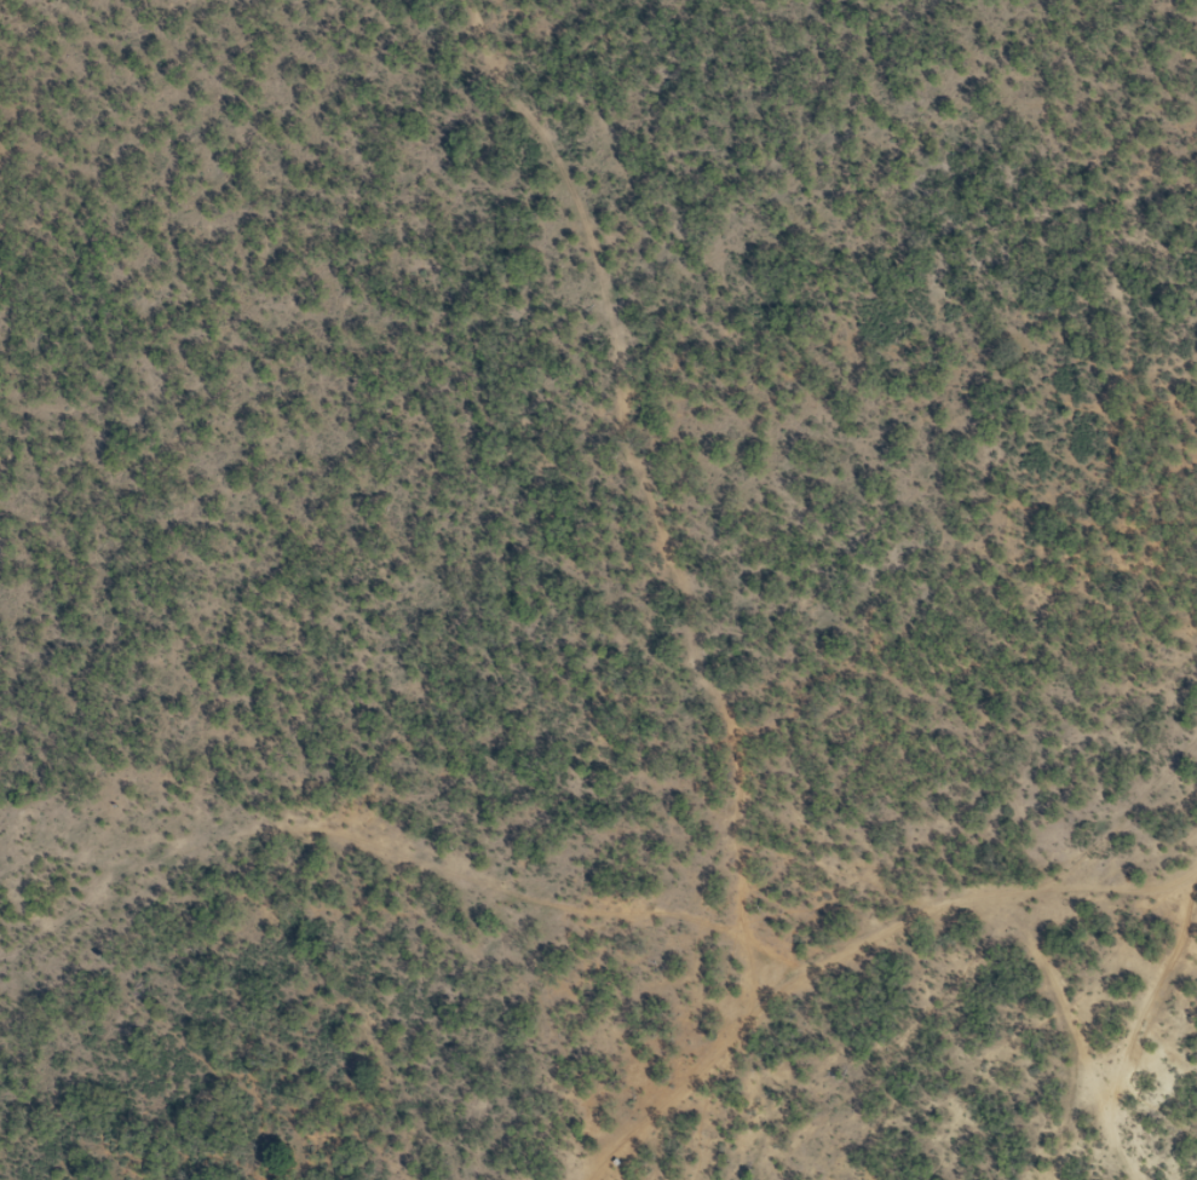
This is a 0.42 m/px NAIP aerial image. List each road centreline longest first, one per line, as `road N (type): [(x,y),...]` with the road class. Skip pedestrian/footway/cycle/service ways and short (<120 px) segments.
road 1 (residential): [(1196,884),(1185,897),(907,963),(738,1060),(639,1179)]

